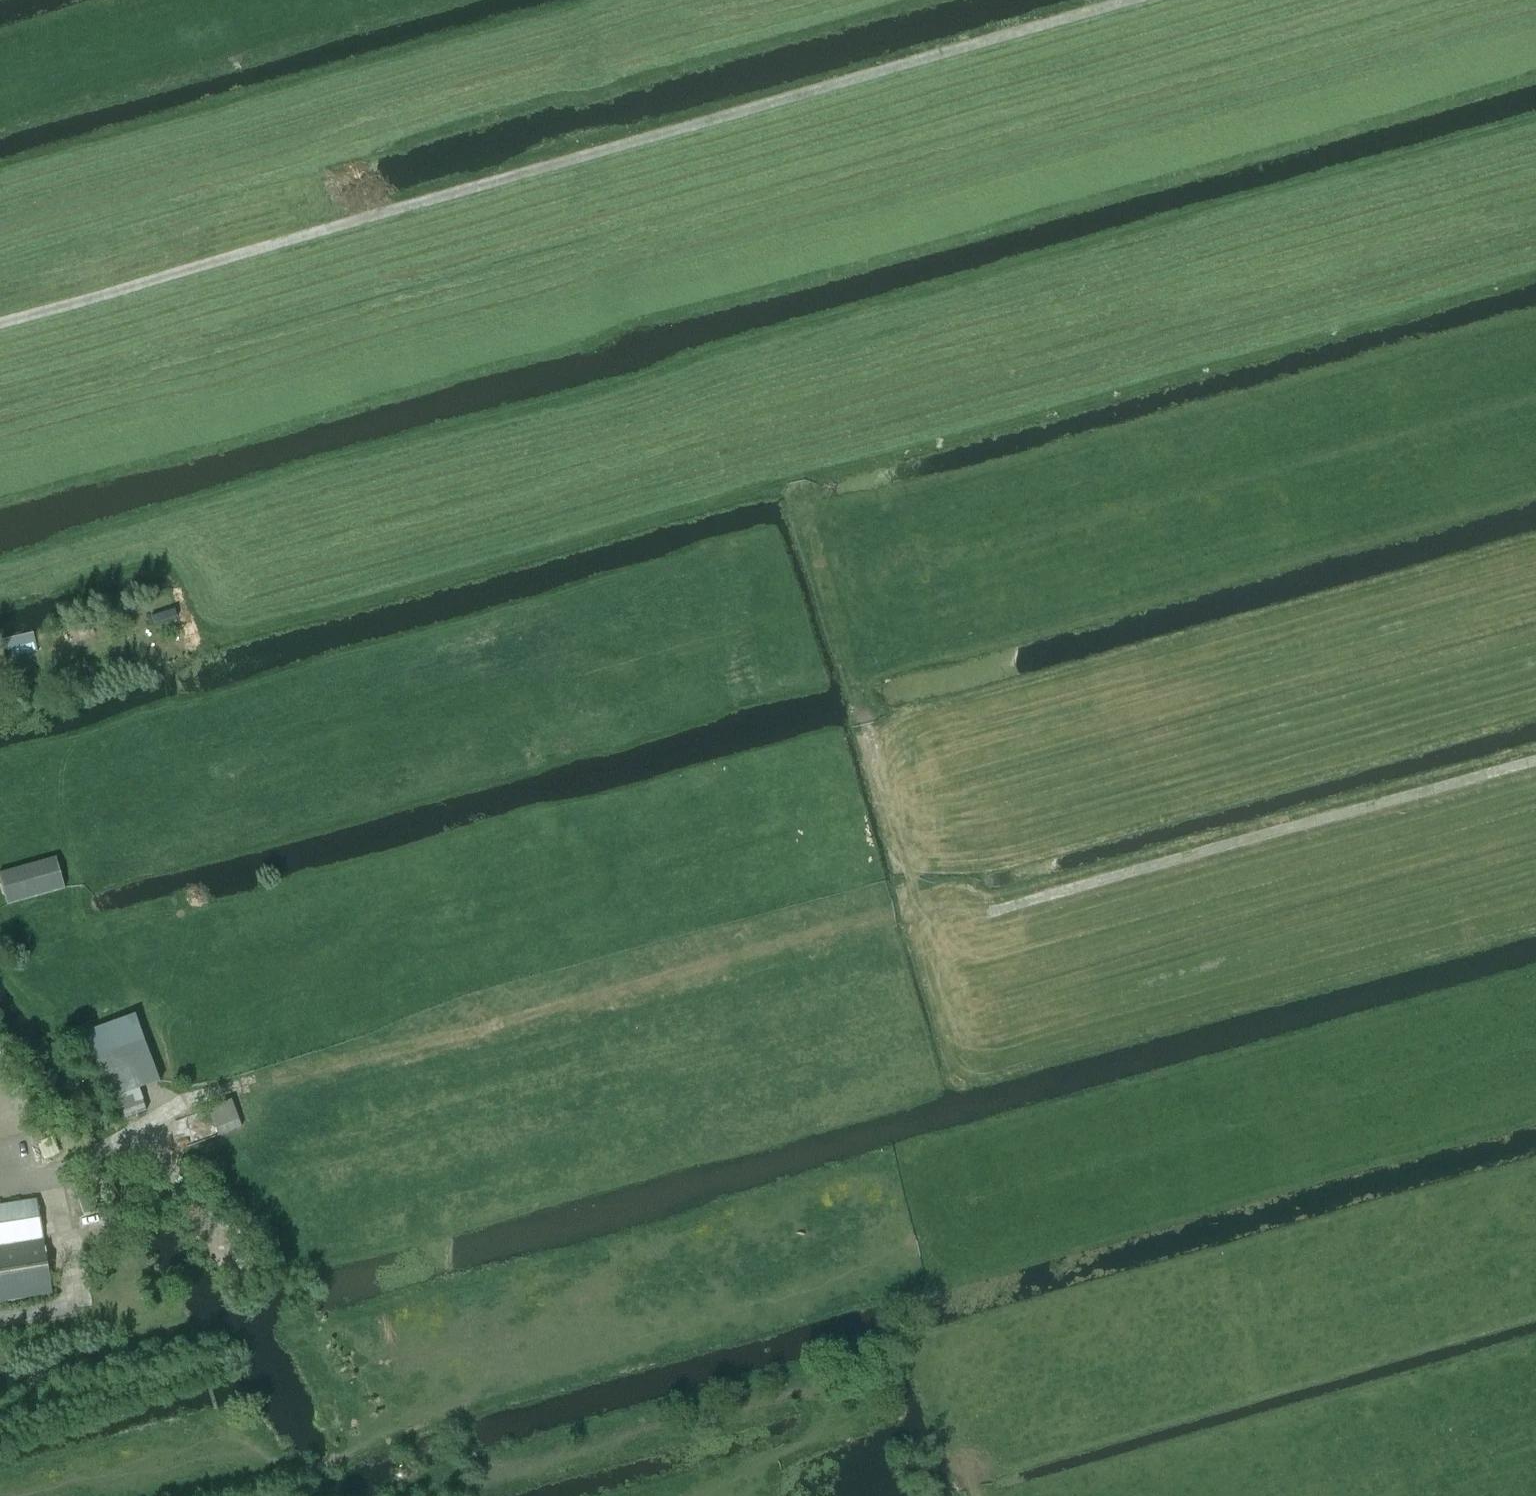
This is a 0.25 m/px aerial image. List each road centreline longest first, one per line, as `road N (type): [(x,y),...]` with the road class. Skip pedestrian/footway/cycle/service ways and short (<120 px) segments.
road 1 (track): [(71,1167),(192,1102),(908,912),(993,915),(1535,762)]
road 2 (track): [(0,323),(1130,0)]

